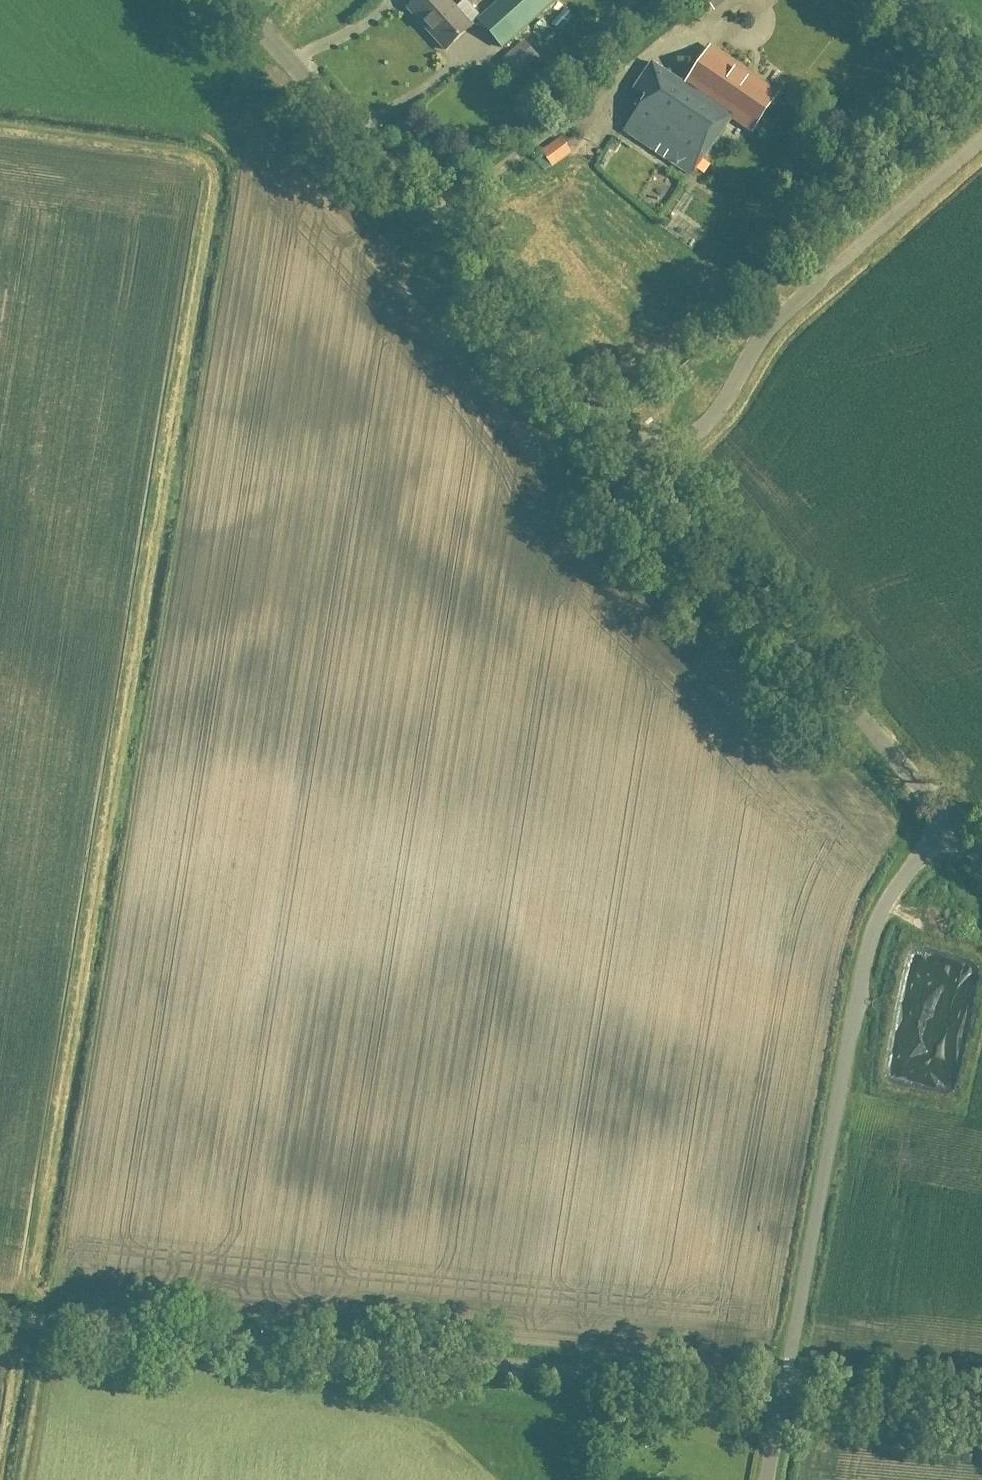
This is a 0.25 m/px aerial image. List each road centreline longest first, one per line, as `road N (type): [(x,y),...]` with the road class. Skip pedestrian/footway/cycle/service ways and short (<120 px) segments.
road 1 (tertiary): [(948,813),(232,0)]
road 2 (unclassified): [(781,1394),(0,1317)]
road 3 (unclassified): [(781,1394),(851,993),(893,886),(948,813)]
road 4 (unclassified): [(981,1415),(781,1394)]

